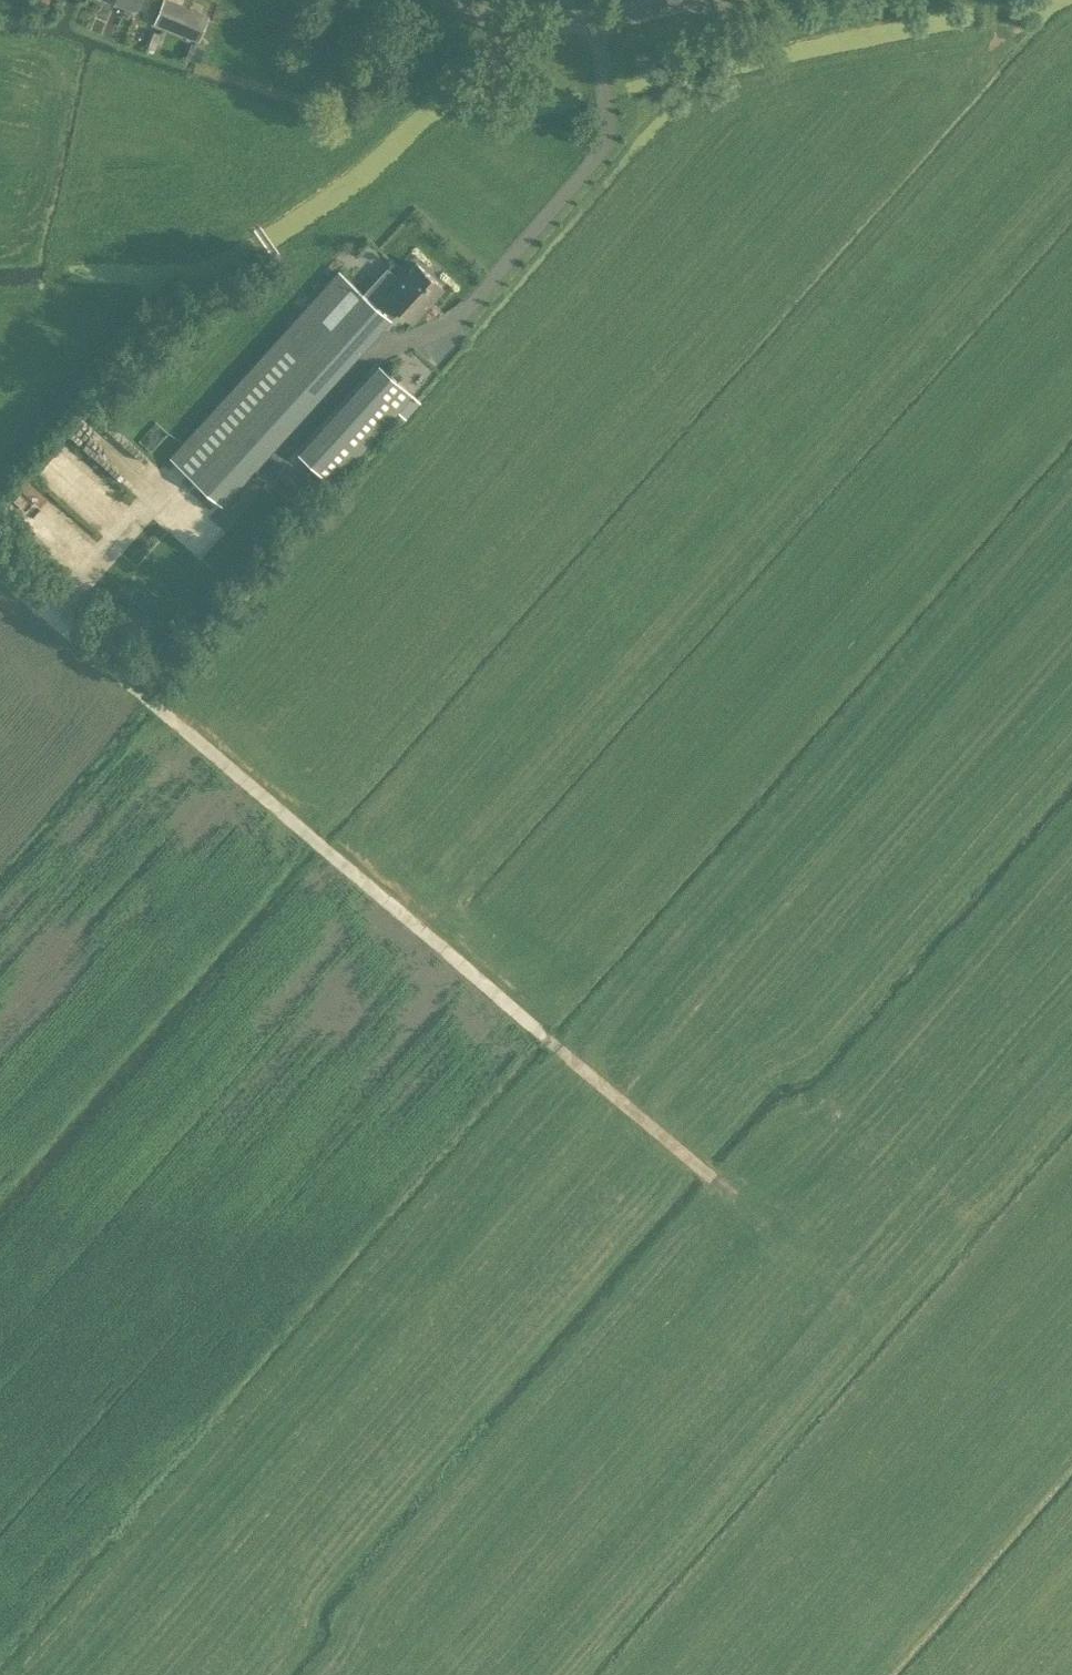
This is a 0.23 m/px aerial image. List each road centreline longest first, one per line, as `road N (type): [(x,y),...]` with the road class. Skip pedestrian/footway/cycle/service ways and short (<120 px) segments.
road 1 (track): [(729,1170),(0,552)]
road 2 (track): [(60,603),(176,477),(227,518),(404,326),(453,331),(620,138),(607,11)]
road 3 (unclassified): [(685,0),(637,12),(524,10),(463,0)]

